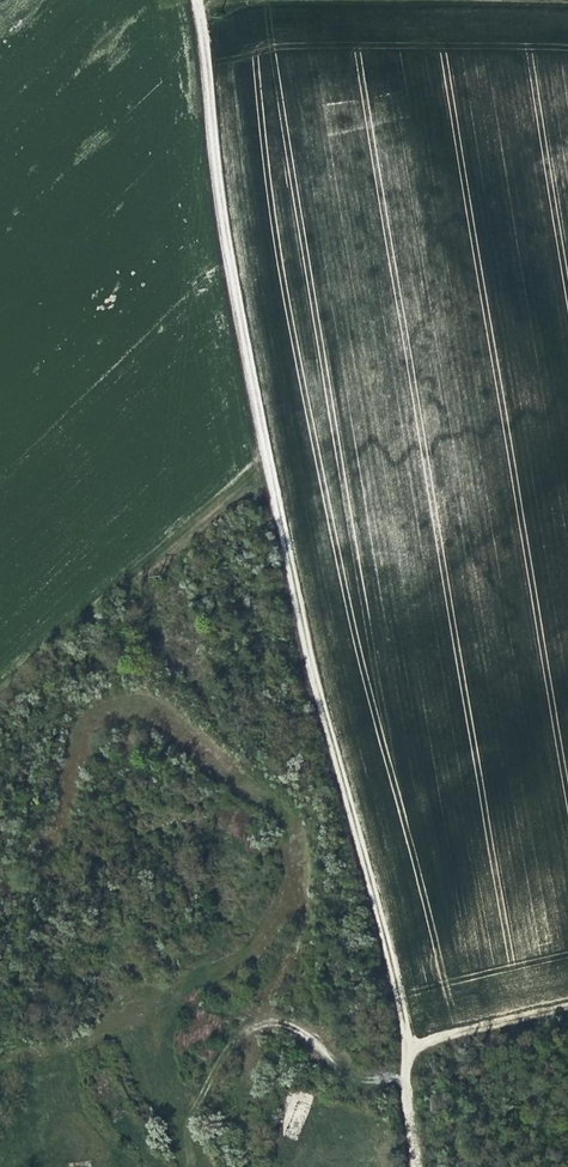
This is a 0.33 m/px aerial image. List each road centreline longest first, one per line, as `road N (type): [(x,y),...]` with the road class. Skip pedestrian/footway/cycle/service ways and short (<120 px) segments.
road 1 (track): [(421,1166),(406,1044),(265,458),(217,205),(198,0)]
road 2 (track): [(0,693),(265,458)]
road 3 (track): [(567,10),(393,0)]
road 4 (track): [(567,1010),(406,1044)]

